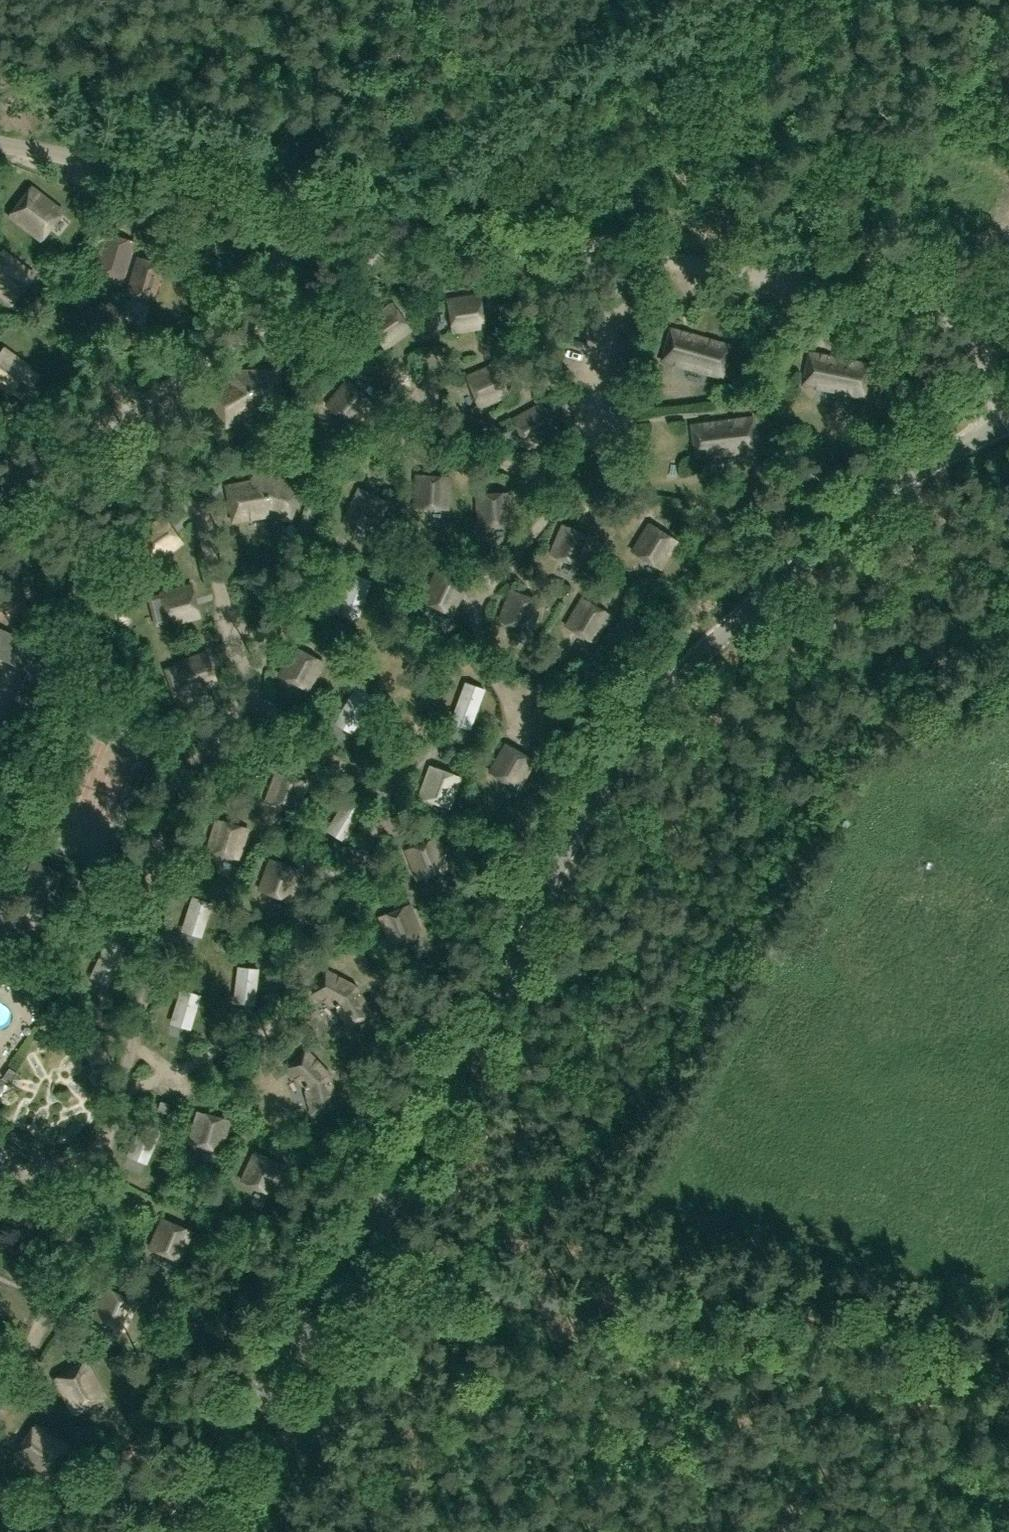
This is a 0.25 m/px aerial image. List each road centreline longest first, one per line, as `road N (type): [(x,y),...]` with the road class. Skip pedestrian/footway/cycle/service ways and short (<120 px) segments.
road 1 (track): [(0,1391),(26,1363),(101,1147),(153,936),(153,893),(265,666),(326,488),(361,463),(425,441),(545,468),(573,454),(651,257)]
road 2 (tertiary): [(377,1218),(449,1099),(609,764),(652,709),(782,572),(886,490),(1001,425)]
road 3 (residential): [(1008,1358),(492,1294),(428,1265),(377,1218)]
road 4 (unclassified): [(1001,425),(962,339),(934,310),(436,220)]
road 5 (unclassified): [(0,503),(77,443),(382,253)]
road 6 (track): [(120,1077),(180,1073),(264,1035),(279,1021),(301,903),(357,853),(384,796)]
road 7 (track): [(436,220),(506,144),(752,0)]
road 8 (unclassified): [(373,209),(0,144)]
road 9 (tertiary): [(170,1531),(377,1218)]
road 10 (track): [(315,295),(337,345),(365,361),(413,414),(425,441)]
road 11 (track): [(780,1330),(729,1474)]

